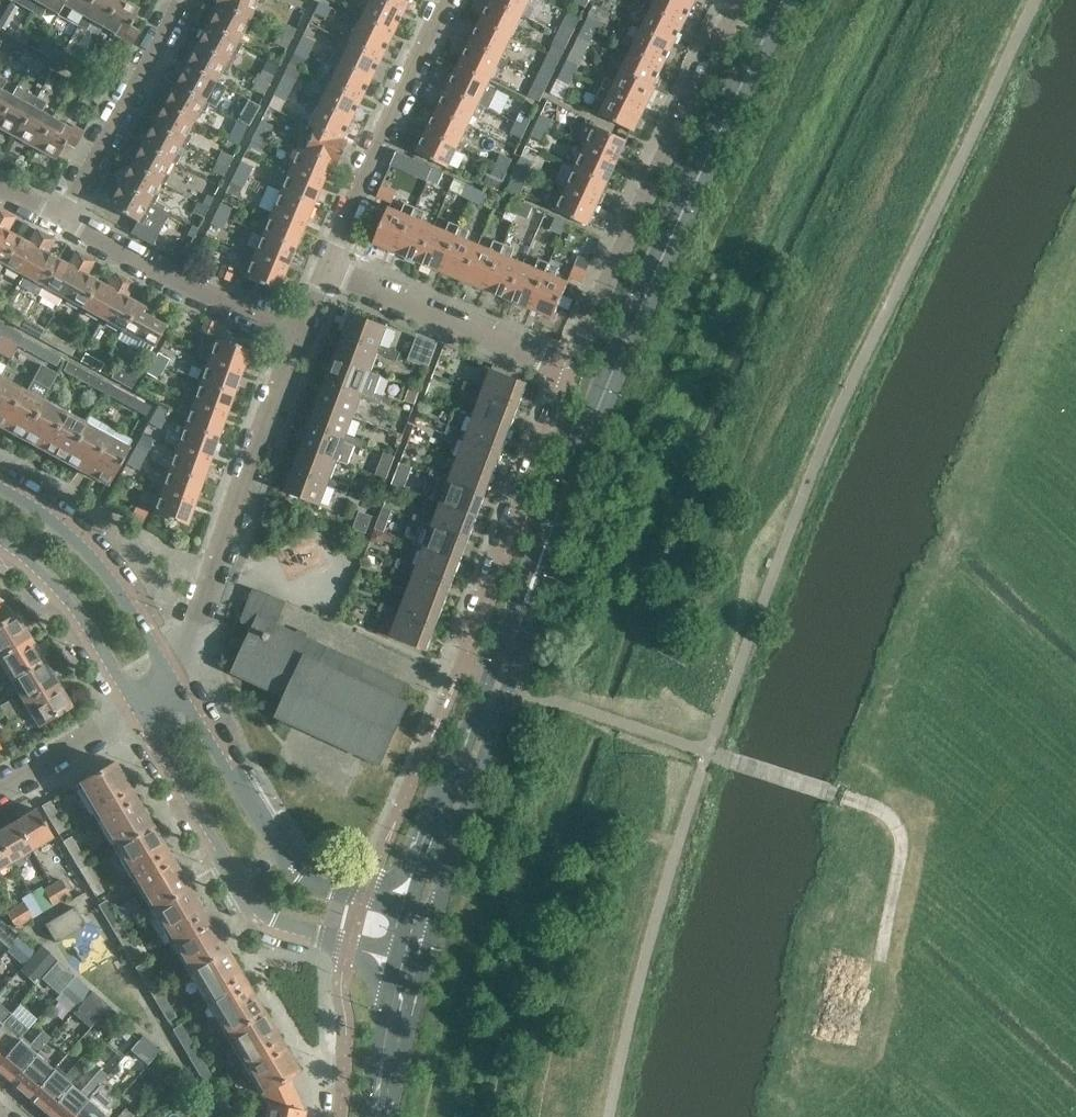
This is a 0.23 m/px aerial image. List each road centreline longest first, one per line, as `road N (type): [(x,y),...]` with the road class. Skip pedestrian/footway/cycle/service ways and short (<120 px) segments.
road 1 (primary): [(415,915),(615,363),(783,0)]
road 2 (track): [(907,713),(941,563),(1048,309),(1075,277)]
road 3 (track): [(874,1026),(904,842),(898,824),(886,812),(710,752)]
road 4 (residential): [(740,0),(572,372)]
road 5 (residential): [(301,333),(171,682)]
road 6 (unclassified): [(415,915),(325,887),(282,858),(171,682)]
road 7 (unclassified): [(136,706),(243,891),(273,916),(349,944)]
road 8 (residential): [(572,372),(464,671)]
road 9 (residential): [(328,268),(444,0)]
road 10 (residential): [(301,333),(189,289),(58,219)]
road 11 (residential): [(328,268),(572,372)]
road 12 (unclassified): [(171,682),(81,542),(0,486)]
road 13 (residential): [(58,219),(181,0)]
road 14 (track): [(981,1116),(874,1026),(816,1116)]
road 15 (unclassified): [(0,538),(81,614),(136,706)]
road 16 (residential): [(349,944),(339,1116)]
road 17 (residential): [(0,787),(136,706)]
road 18 (primary): [(377,1116),(403,962)]

